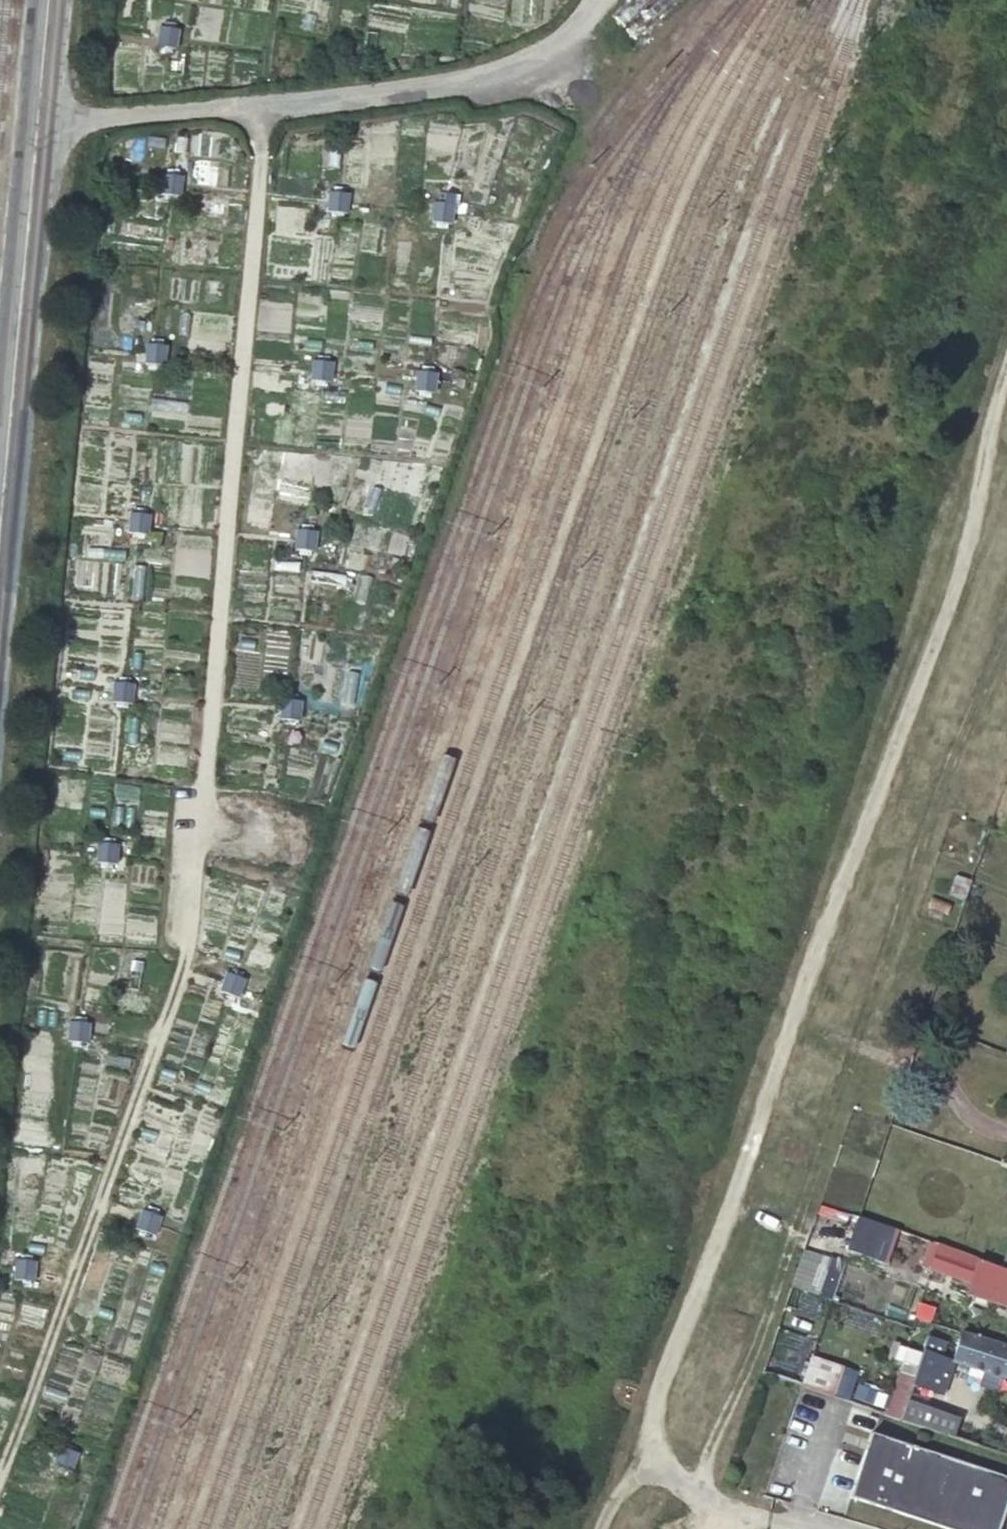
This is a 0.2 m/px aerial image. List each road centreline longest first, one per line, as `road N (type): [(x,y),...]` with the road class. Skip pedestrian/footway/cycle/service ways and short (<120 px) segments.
road 1 (track): [(605,1528),(612,1508),(656,1472),(661,1406),(747,1191),(803,997),(964,574),(1006,385)]
road 2 (tertiary): [(0,523),(49,0)]
road 3 (residential): [(773,1528),(746,1525),(656,1472)]

